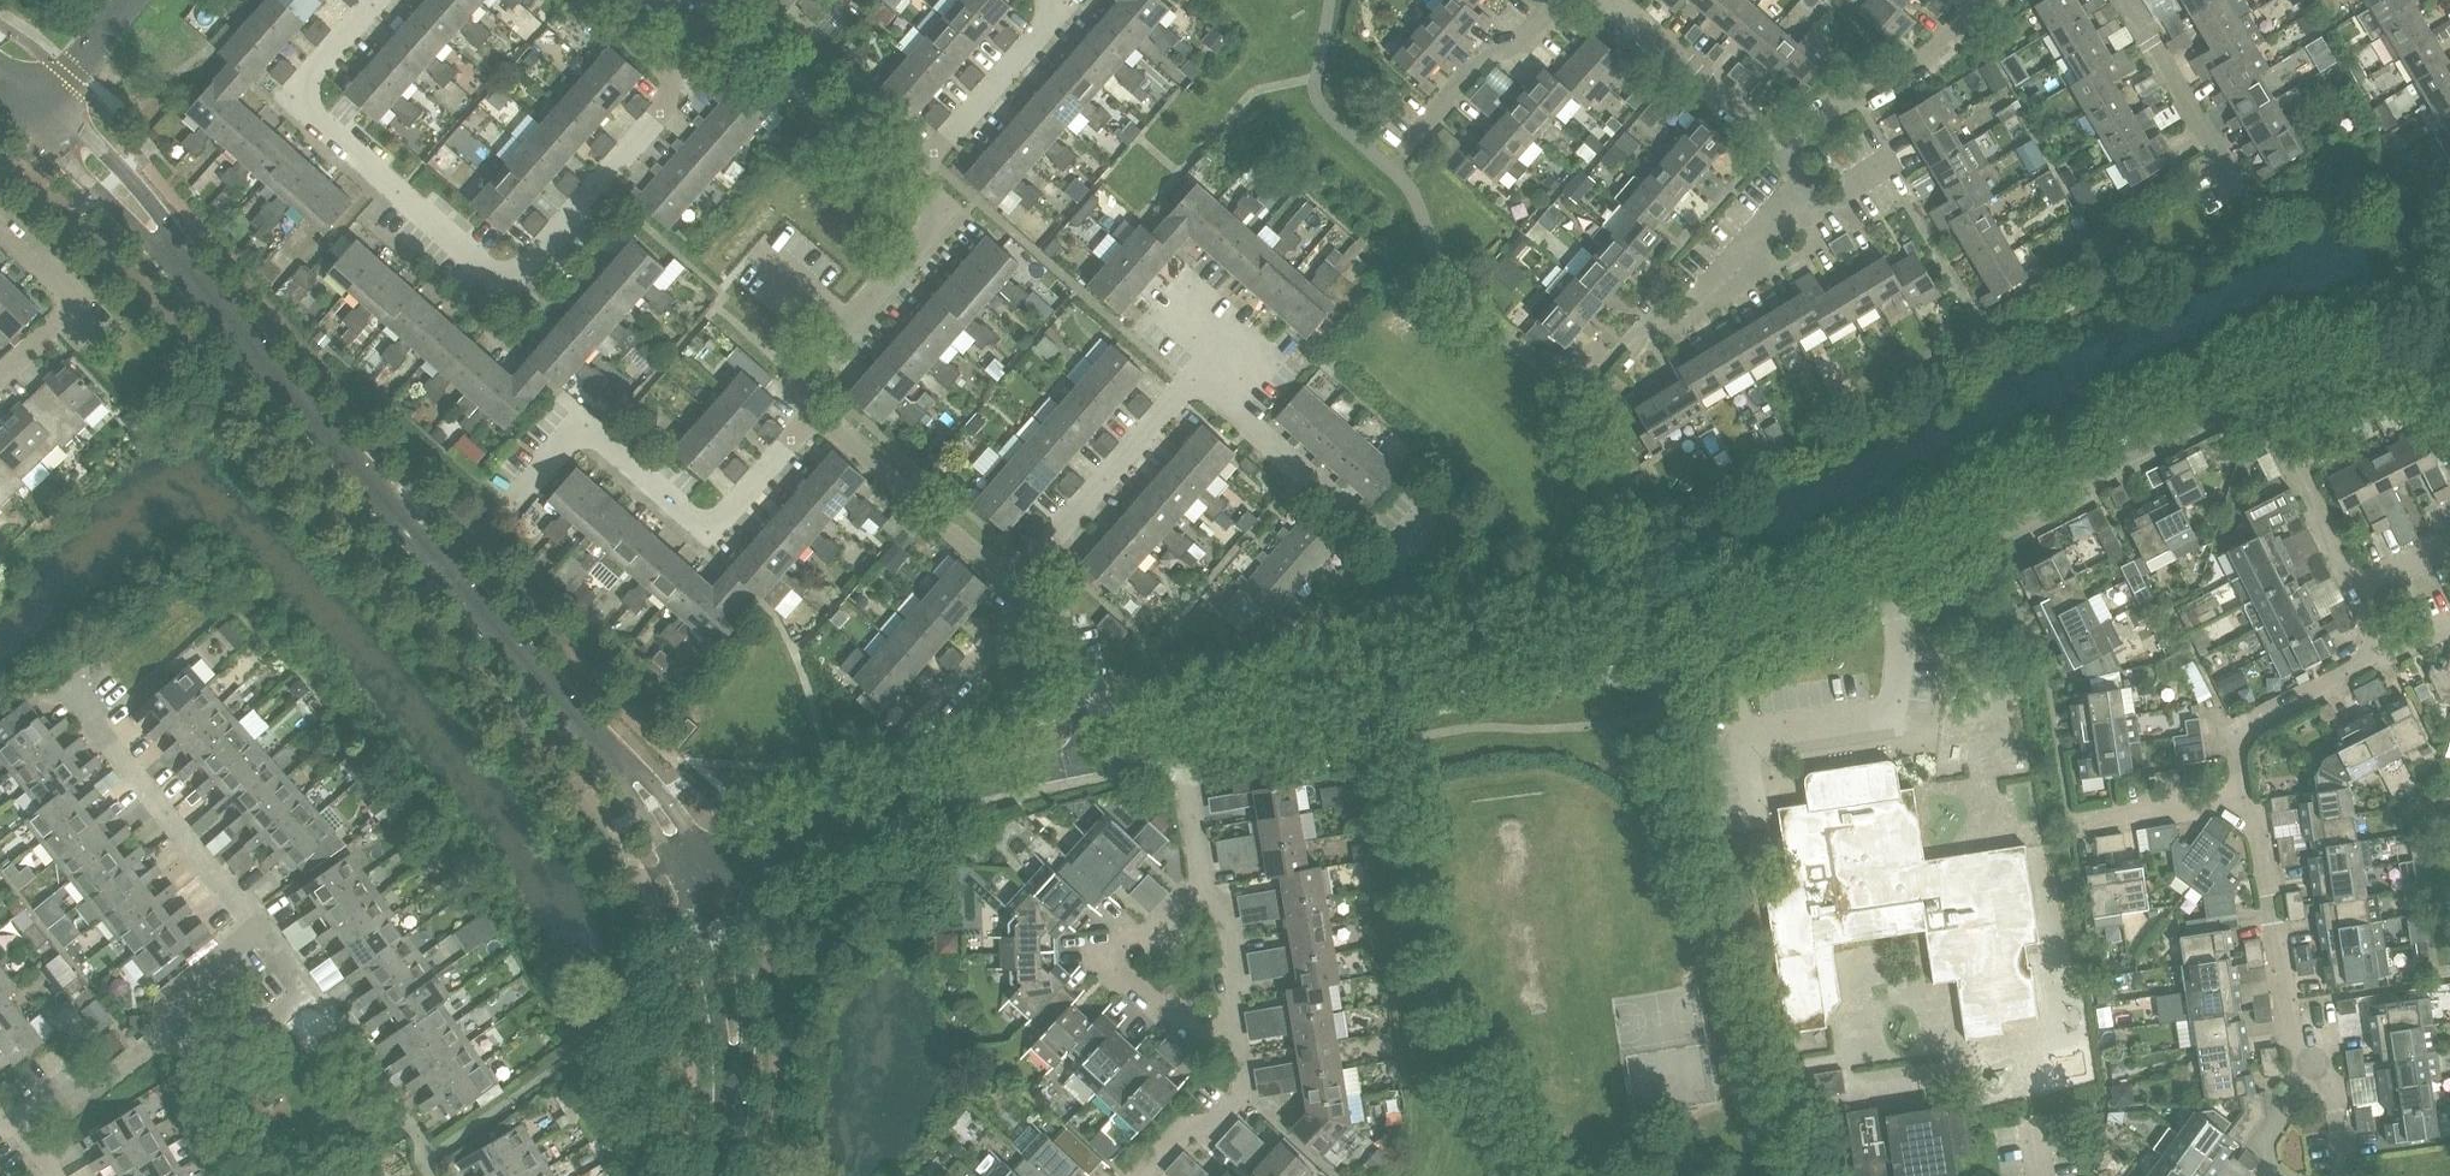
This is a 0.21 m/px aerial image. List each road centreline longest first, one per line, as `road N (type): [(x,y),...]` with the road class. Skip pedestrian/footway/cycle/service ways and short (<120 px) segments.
road 1 (residential): [(376,0),(291,97),(507,287),(669,103),(669,74),(654,60)]
road 2 (tertiary): [(179,257),(620,764)]
road 3 (unclassified): [(1303,717),(1383,714),(1681,664),(1775,632),(1877,575)]
road 4 (unclassified): [(1877,575),(1481,650),(1303,717)]
road 5 (residential): [(516,501),(581,427),(709,531),(821,411)]
road 6 (unclassified): [(1877,575),(2255,388)]
road 7 (unclassified): [(712,872),(901,805),(1088,757)]
road 8 (residential): [(821,411),(792,387),(945,209),(911,177)]
road 9 (residential): [(1805,191),(1684,316),(1635,332),(1575,396)]
road 10 (residential): [(261,926),(63,688)]
road 11 (residential): [(2333,1089),(2289,1032),(2269,874),(2255,824),(2238,809)]
road 12 (residential): [(2385,654),(2255,388)]
road 13 (residential): [(1013,583),(1195,376)]
road 14 (residential): [(2003,0),(1973,11),(1908,67),(1773,140)]
road 15 (residential): [(911,177),(706,0)]
road 16 (residential): [(1397,552),(1195,376)]
road 17 (residential): [(1234,1026),(1191,1032),(1119,968),(1201,881)]
road 18 (residential): [(1013,583),(821,411)]
road 19 (residential): [(2238,809),(2240,729),(2385,654)]
road 20 (residential): [(911,177),(1048,27),(1047,0)]
road 21 (residential): [(261,926),(308,992),(234,1050),(200,1046),(187,1030)]
road 22 (residential): [(2239,188),(2126,0)]
road 23 (residential): [(0,223),(79,302),(0,373)]
road 24 (residential): [(1546,0),(1403,159)]
road 25 (residential): [(1773,140),(1615,0)]
road 26 (tertiary): [(734,1075),(748,1039),(742,964),(712,872)]
road 27 (residential): [(1138,1175),(1183,1126),(1212,1123),(1243,1094),(1234,1026)]
road 28 (tertiary): [(179,257),(168,226),(123,172),(48,102)]
road 29 (tertiary): [(28,126),(149,243),(179,257)]
road 30 (tertiary): [(682,883),(734,1075)]
road 31 (unclassified): [(2255,388),(2356,364),(2449,364)]
road 32 (residential): [(24,1137),(187,1030)]
road 33 (residential): [(912,736),(1033,600)]
road 34 (residential): [(1088,757),(1064,635),(1033,600)]
road 35 (residential): [(2076,824),(2213,805),(2238,809)]
road 36 (residential): [(187,1030),(170,998),(261,926)]
road 37 (residential): [(1234,1026),(1220,918),(1201,881)]
road 38 (tertiary): [(712,872),(648,778),(620,764)]
road 39 (residential): [(1201,881),(1181,740)]
road 40 (tertiary): [(620,764),(682,883)]
road 41 (unclassified): [(48,102),(132,0)]
road 42 (unclassified): [(1181,740),(1303,717)]
road 43 (residential): [(2259,1175),(2271,1162),(2269,1134),(2333,1089)]

